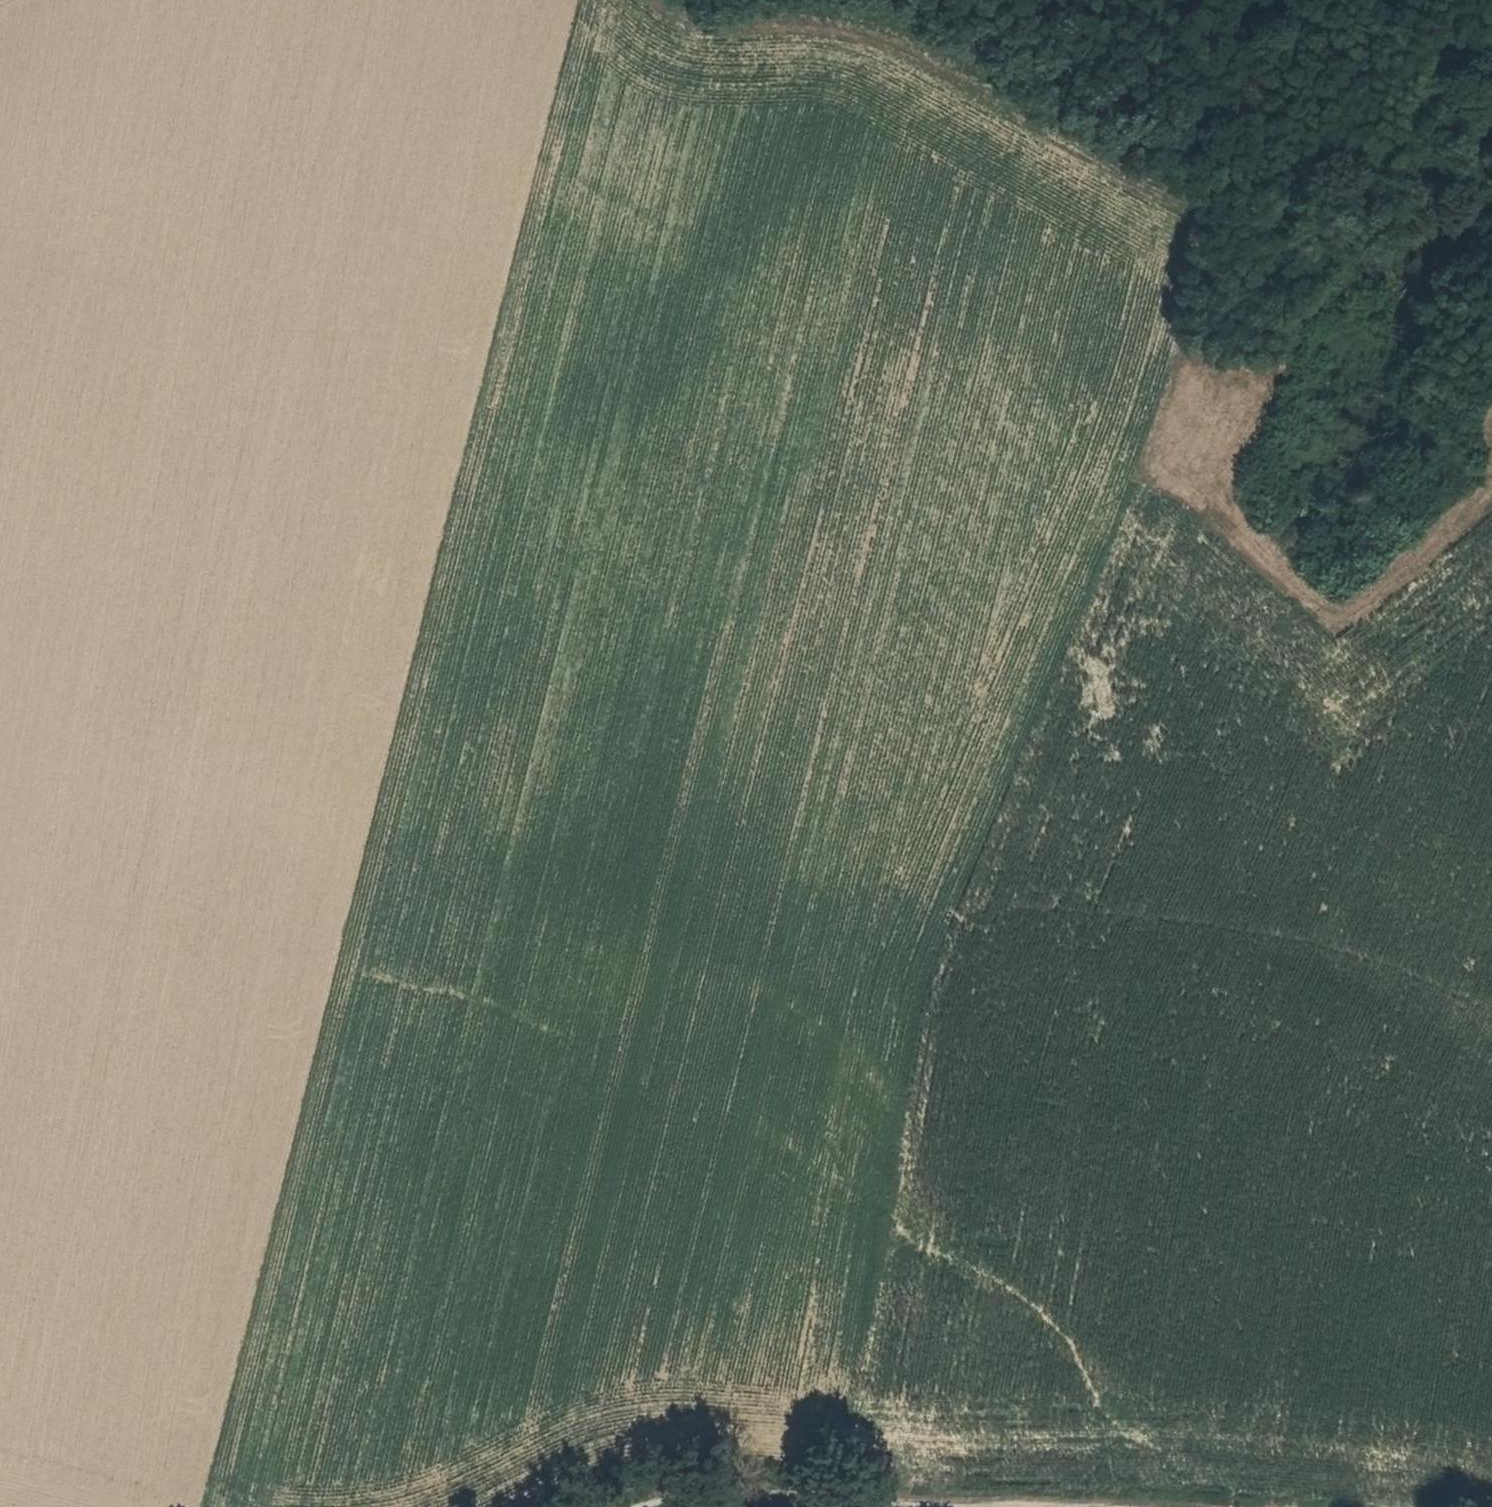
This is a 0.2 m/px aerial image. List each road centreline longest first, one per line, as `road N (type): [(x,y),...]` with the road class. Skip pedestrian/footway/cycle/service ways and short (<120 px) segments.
road 1 (track): [(911,1506),(695,1497),(664,1506)]

